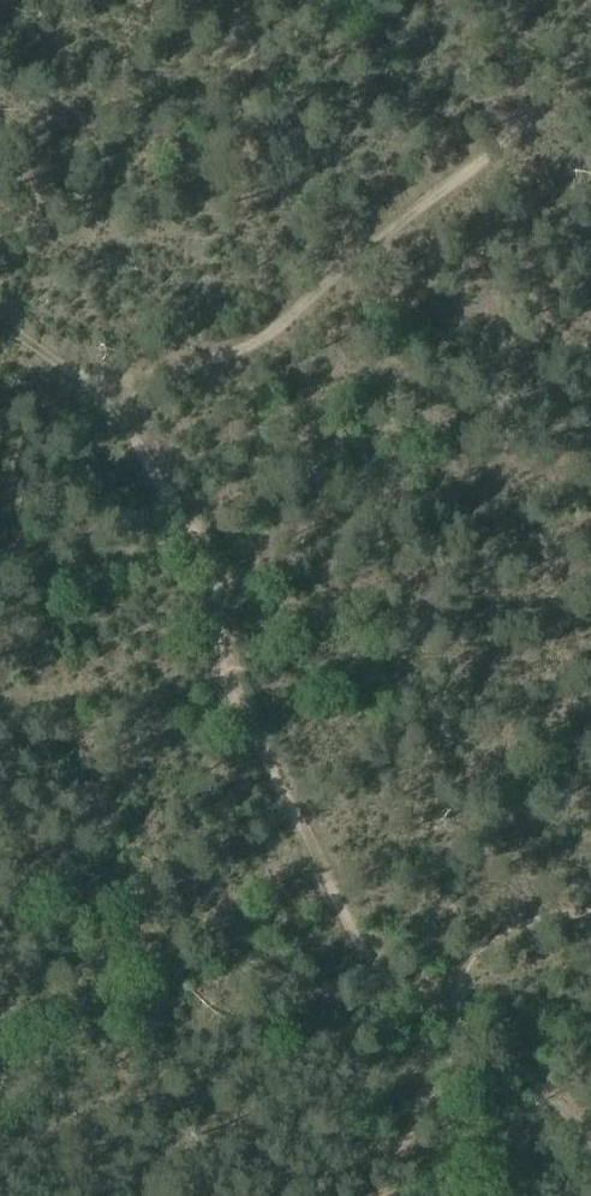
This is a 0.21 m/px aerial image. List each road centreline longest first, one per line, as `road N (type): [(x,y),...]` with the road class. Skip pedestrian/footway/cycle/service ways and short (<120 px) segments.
road 1 (track): [(96,387),(199,539),(206,634),(341,917),(379,963),(456,999)]
road 2 (track): [(96,387),(117,367),(158,355),(230,361),(266,317),(564,70),(590,22)]
road 3 (track): [(456,999),(393,1195)]
road 4 (track): [(590,914),(498,937),(467,965),(456,999)]

